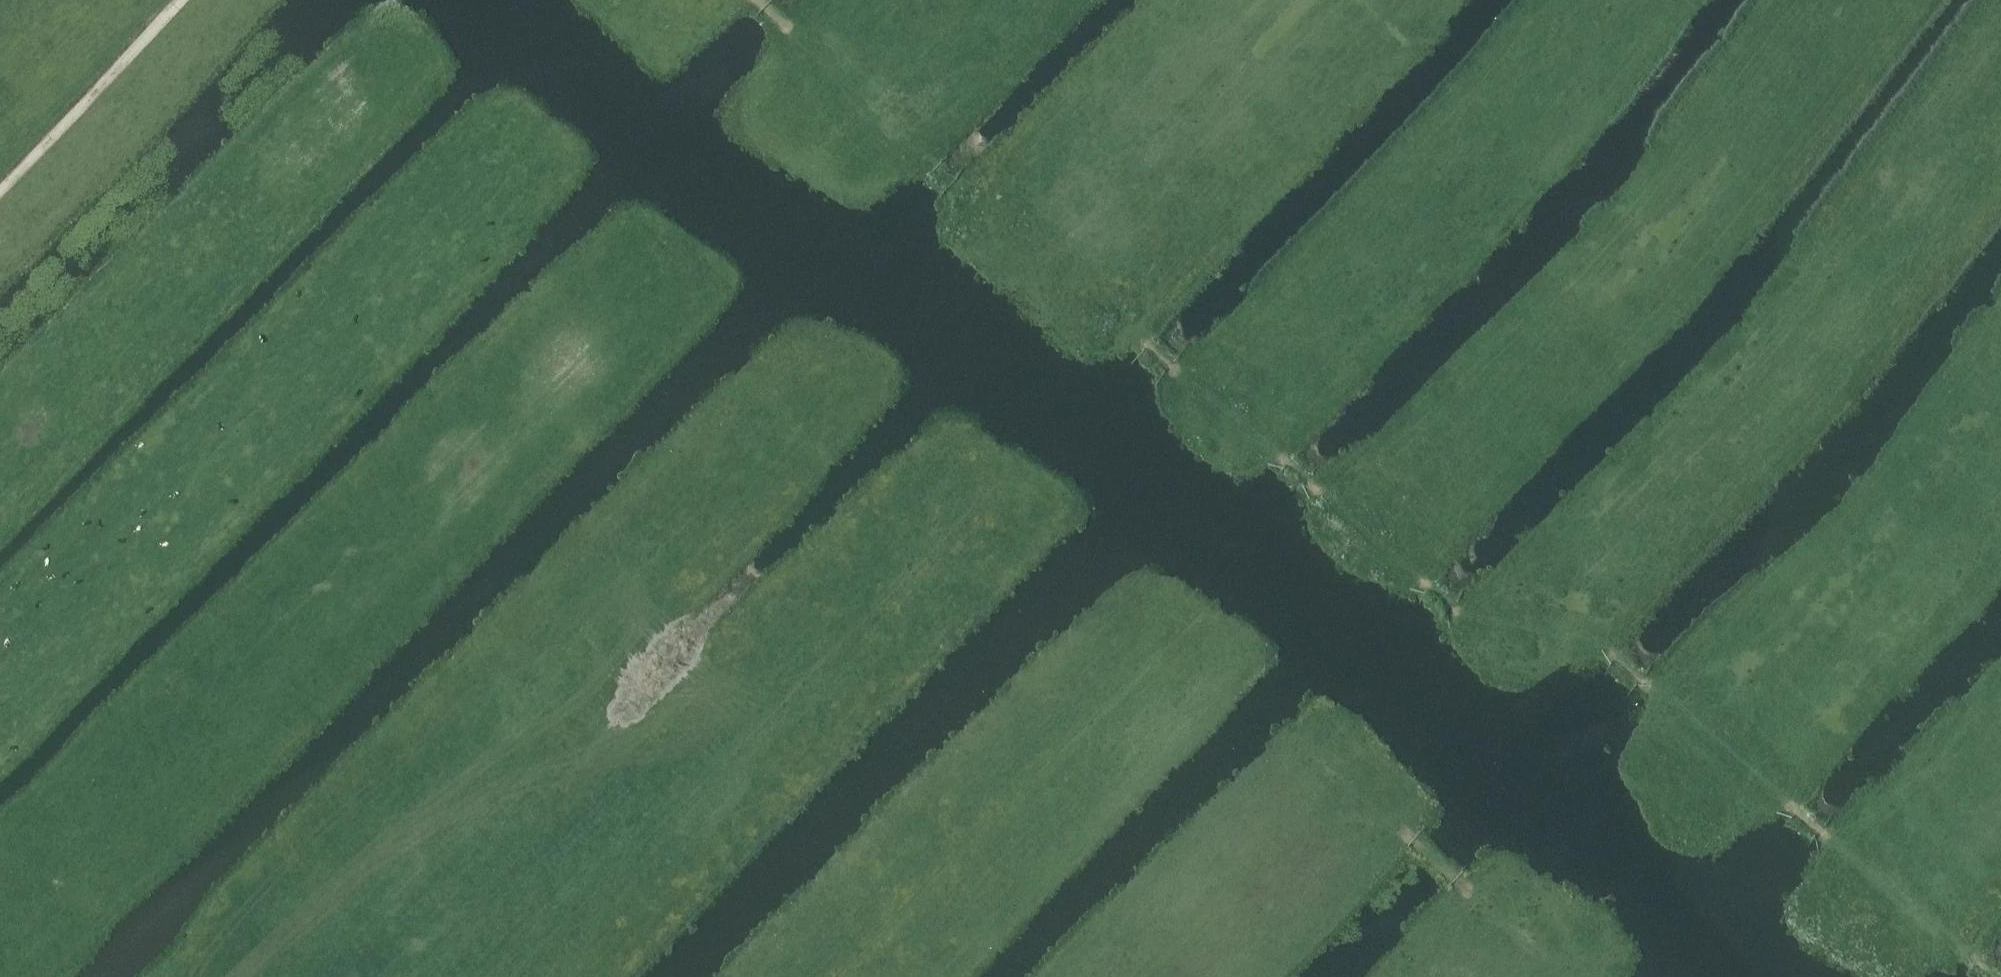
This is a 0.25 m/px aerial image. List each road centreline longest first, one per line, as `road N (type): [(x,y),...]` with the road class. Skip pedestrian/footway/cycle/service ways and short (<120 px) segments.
road 1 (track): [(0,187),(180,0)]

